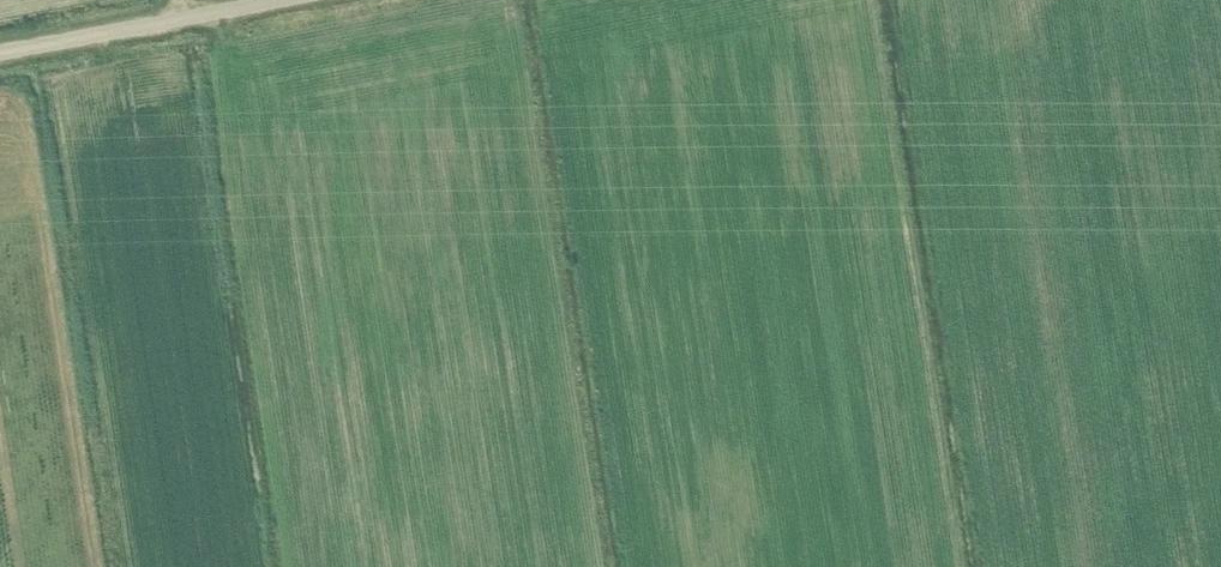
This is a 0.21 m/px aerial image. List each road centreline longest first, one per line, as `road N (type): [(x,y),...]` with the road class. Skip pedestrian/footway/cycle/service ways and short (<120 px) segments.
road 1 (unclassified): [(0,53),(282,0)]

